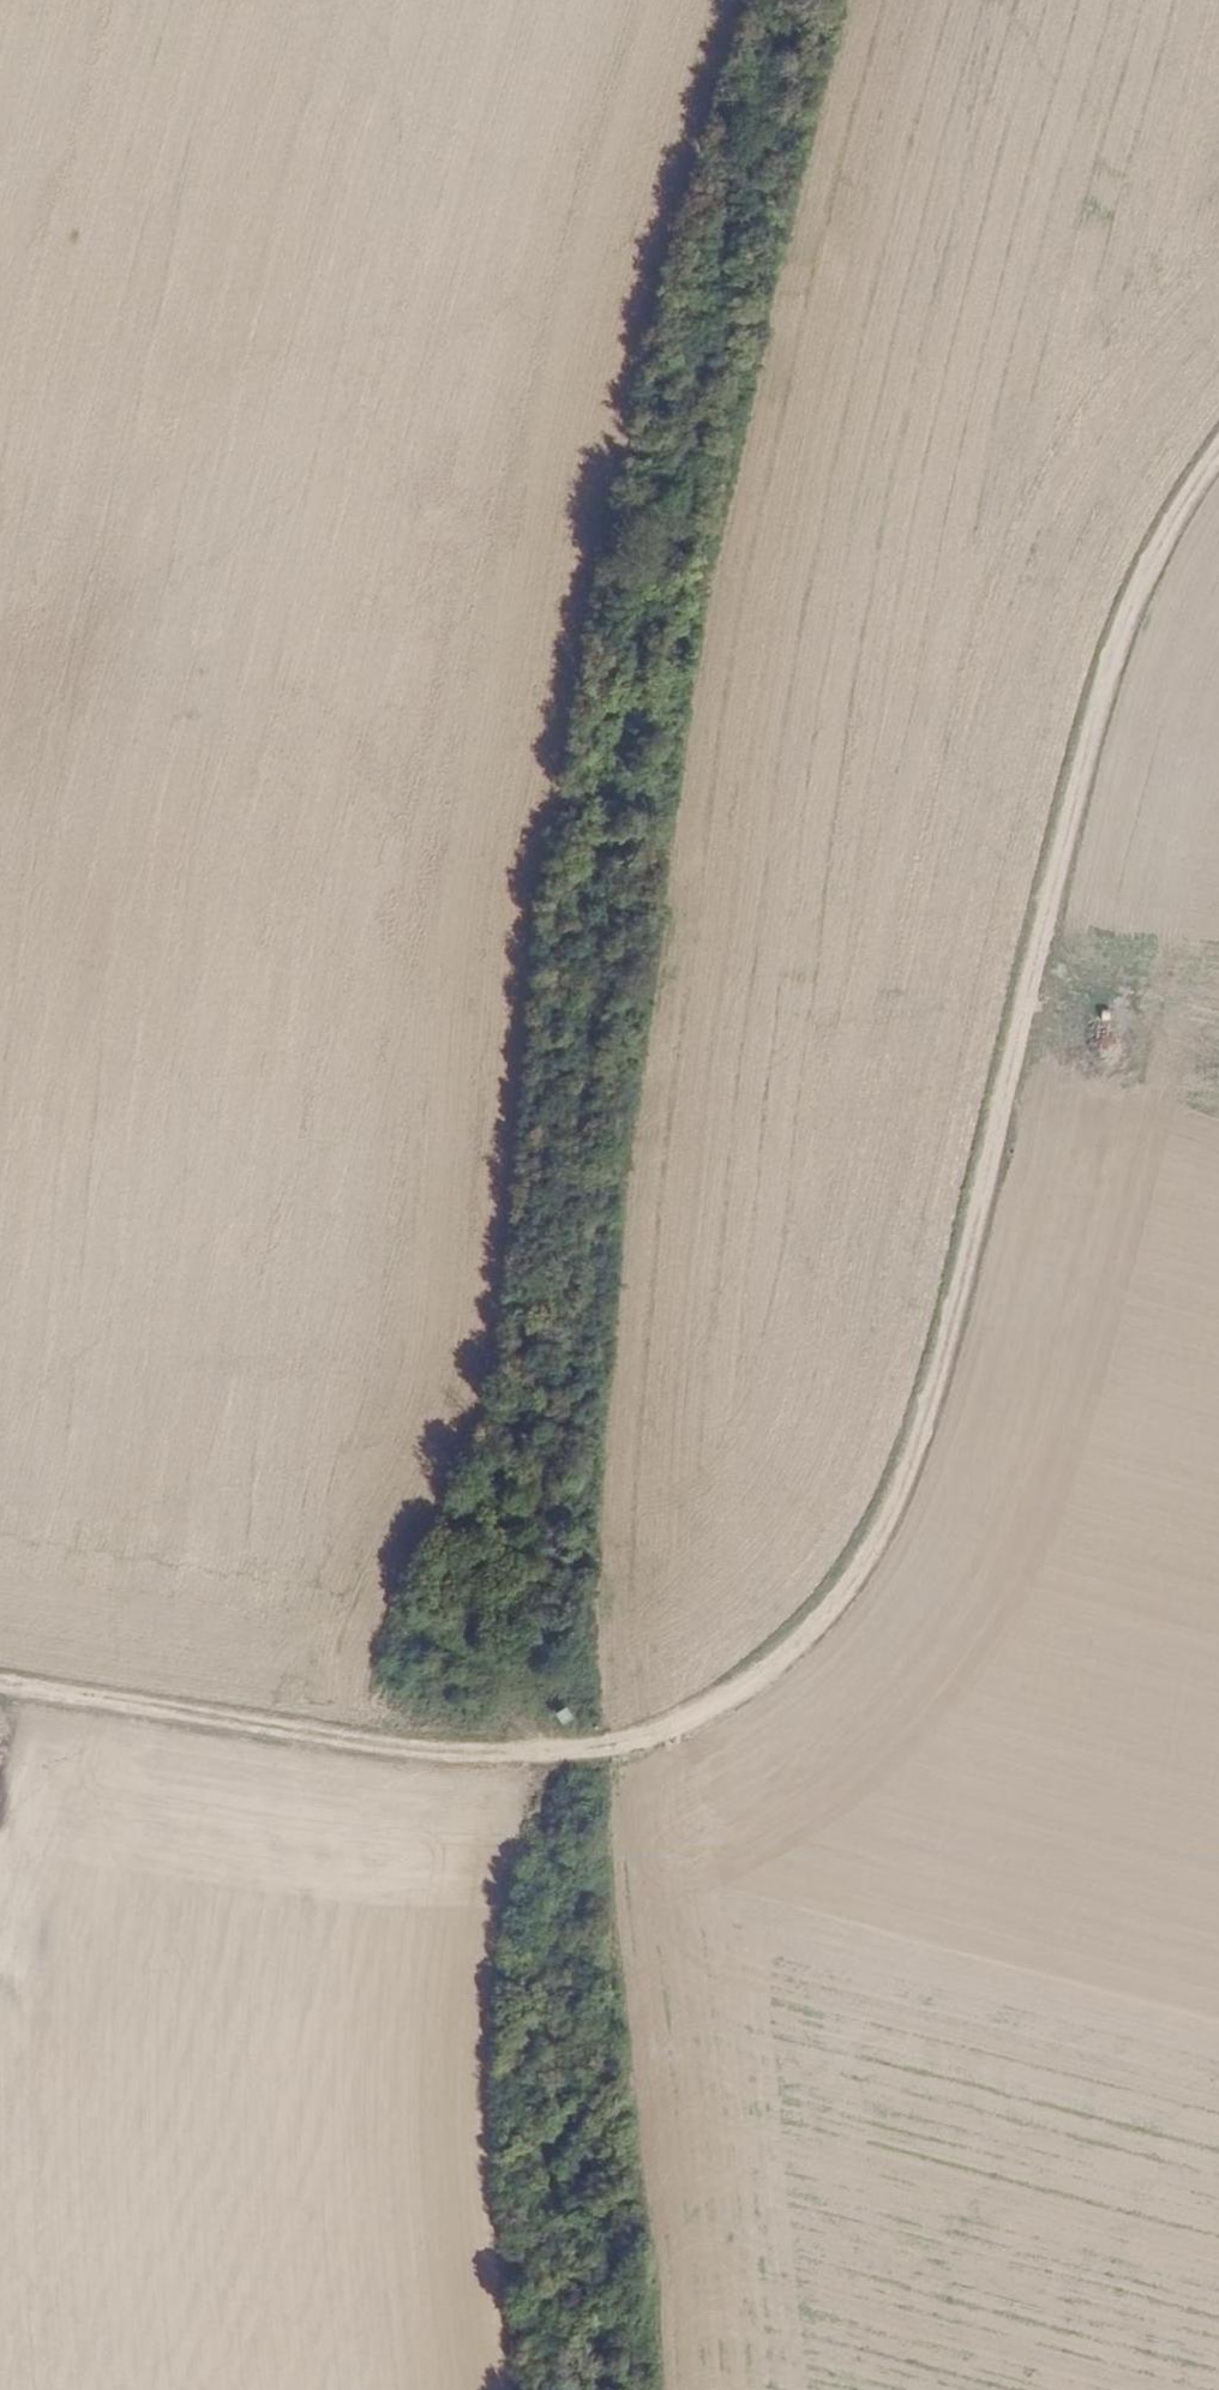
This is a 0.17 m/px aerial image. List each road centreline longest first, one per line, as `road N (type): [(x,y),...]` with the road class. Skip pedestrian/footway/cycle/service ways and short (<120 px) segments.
road 1 (track): [(0,1681),(413,1749),(557,1753),(685,1728),(813,1630),(865,1562),(912,1454),(1107,676),(1167,532),(1218,454)]

